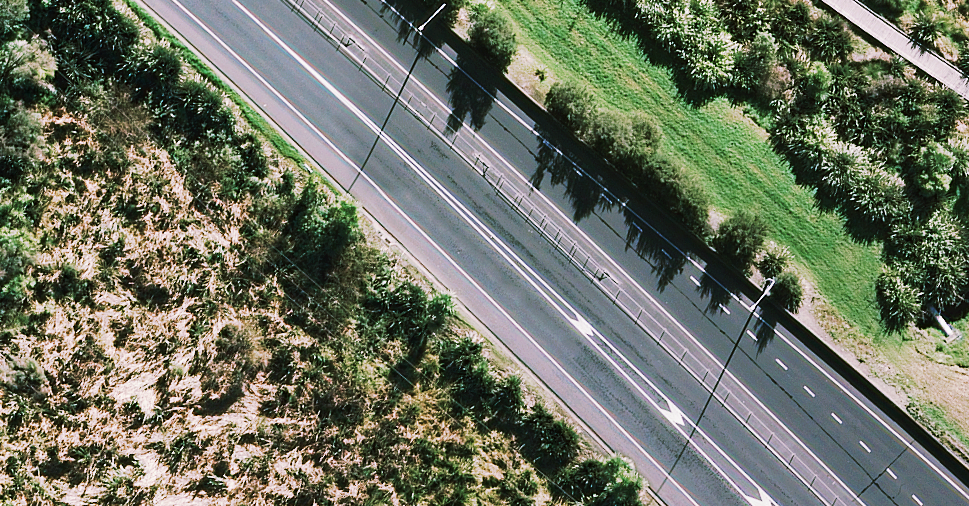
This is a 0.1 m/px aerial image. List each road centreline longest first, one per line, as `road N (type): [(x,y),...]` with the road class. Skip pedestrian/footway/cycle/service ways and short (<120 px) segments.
road 1 (trunk): [(363,0),(839,439)]
road 2 (trunk): [(818,505),(521,225),(416,165)]
road 3 (trunk): [(718,505),(461,240),(416,165)]
road 4 (trunk): [(416,165),(225,0)]
road 5 (trunk): [(839,439),(940,505)]

